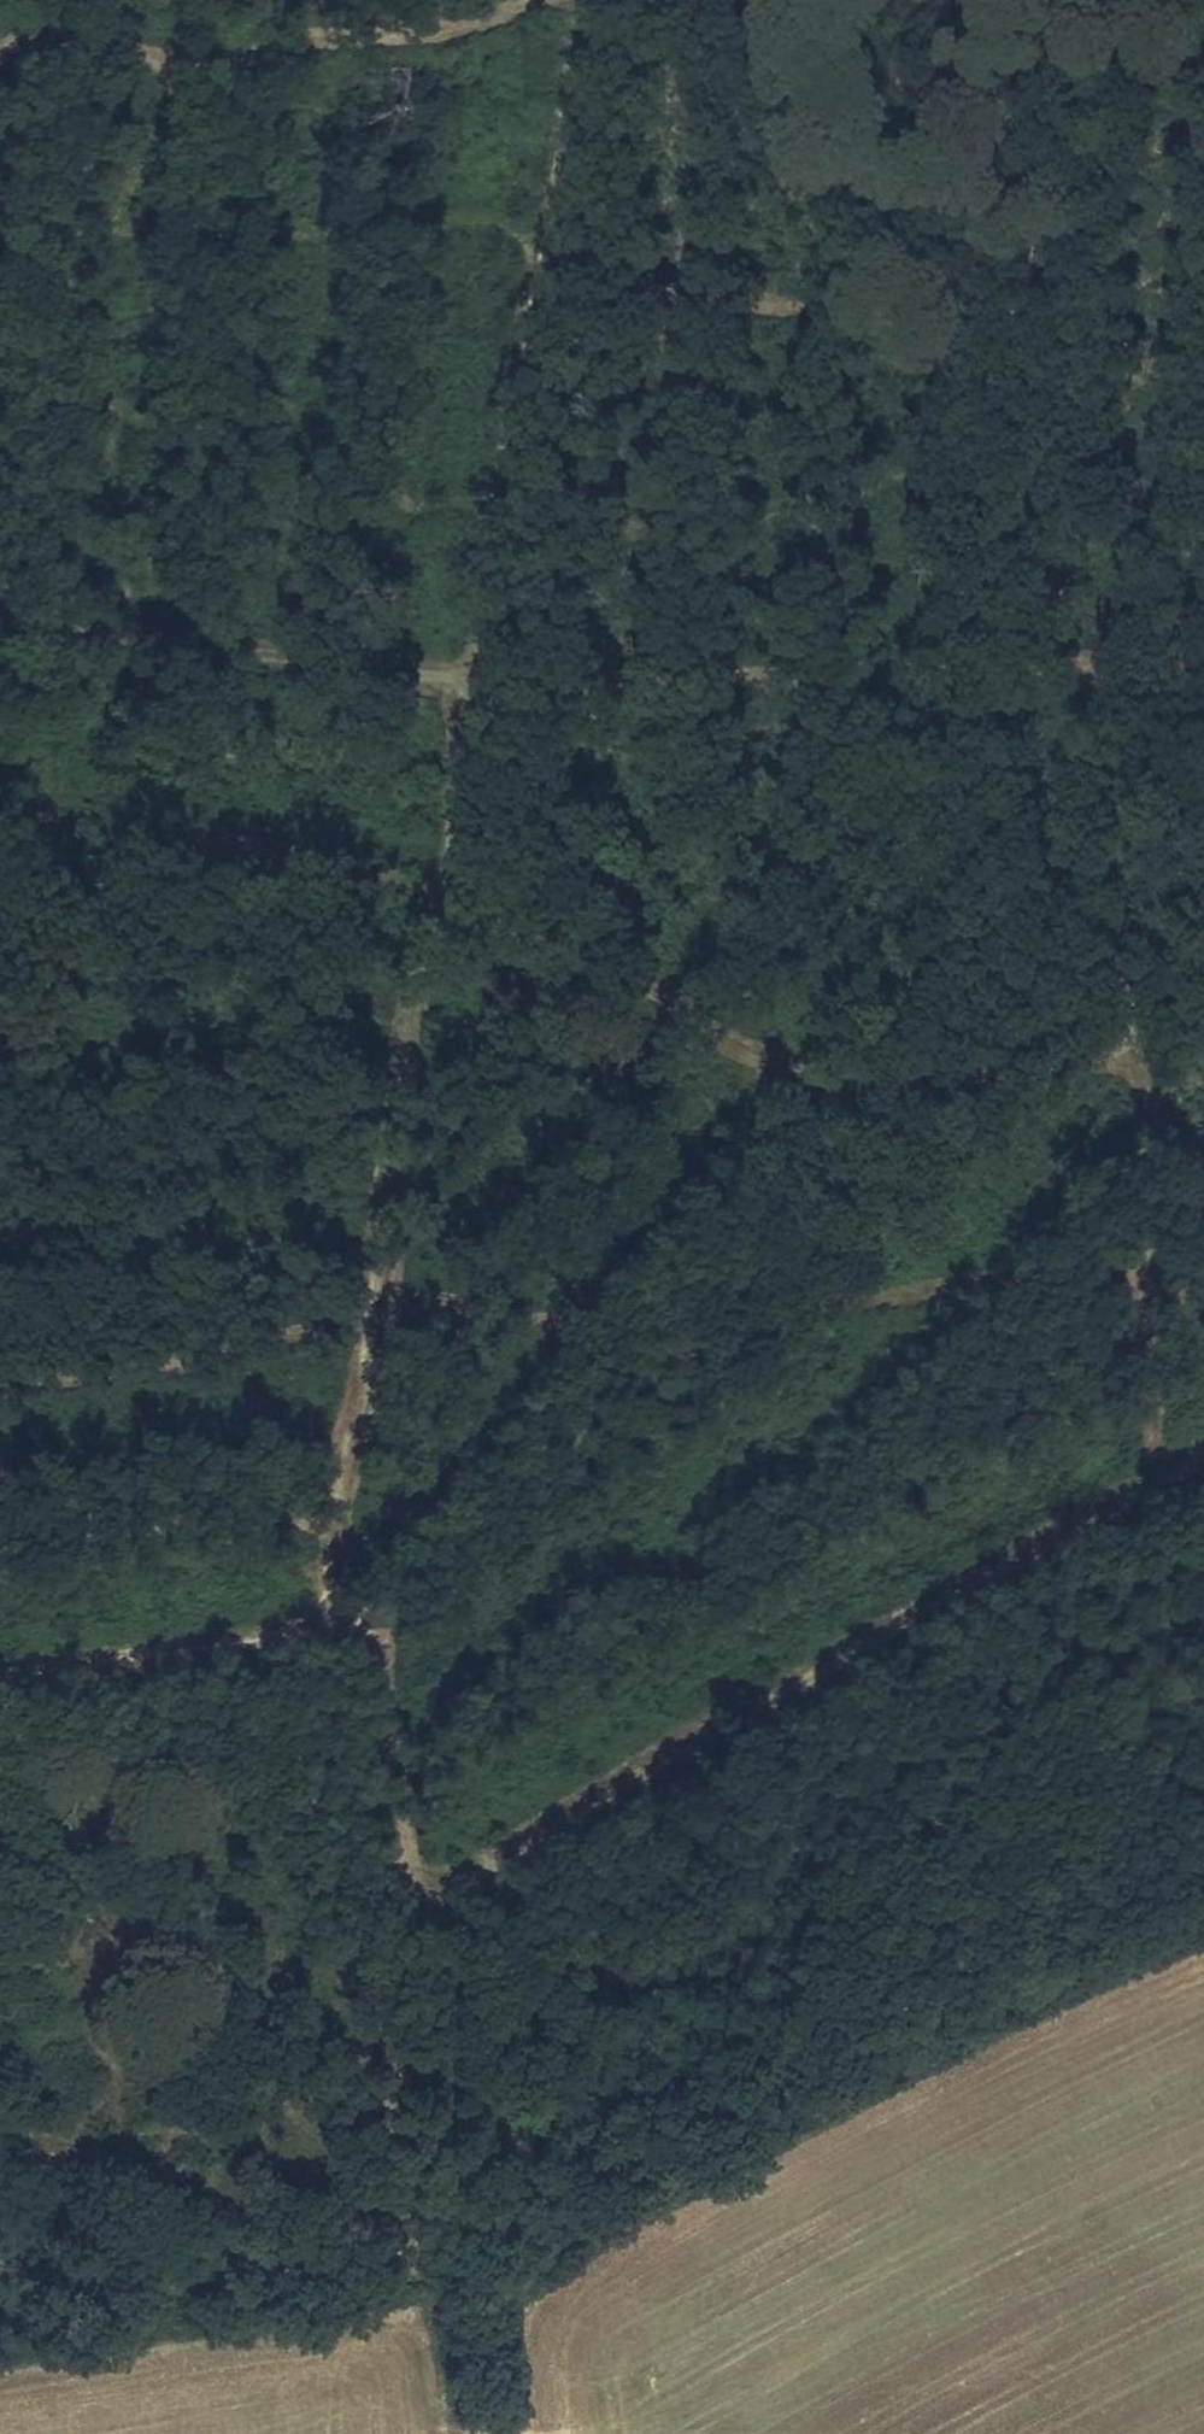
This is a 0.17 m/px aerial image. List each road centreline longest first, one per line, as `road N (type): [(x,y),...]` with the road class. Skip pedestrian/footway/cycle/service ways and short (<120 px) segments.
road 1 (track): [(0,1674),(340,1626),(383,1632),(393,1645),(402,1848),(421,1875),(450,1875),(960,1578),(1203,1452)]
road 2 (track): [(1203,641),(584,643),(0,612)]
road 3 (track): [(467,637),(563,0)]

